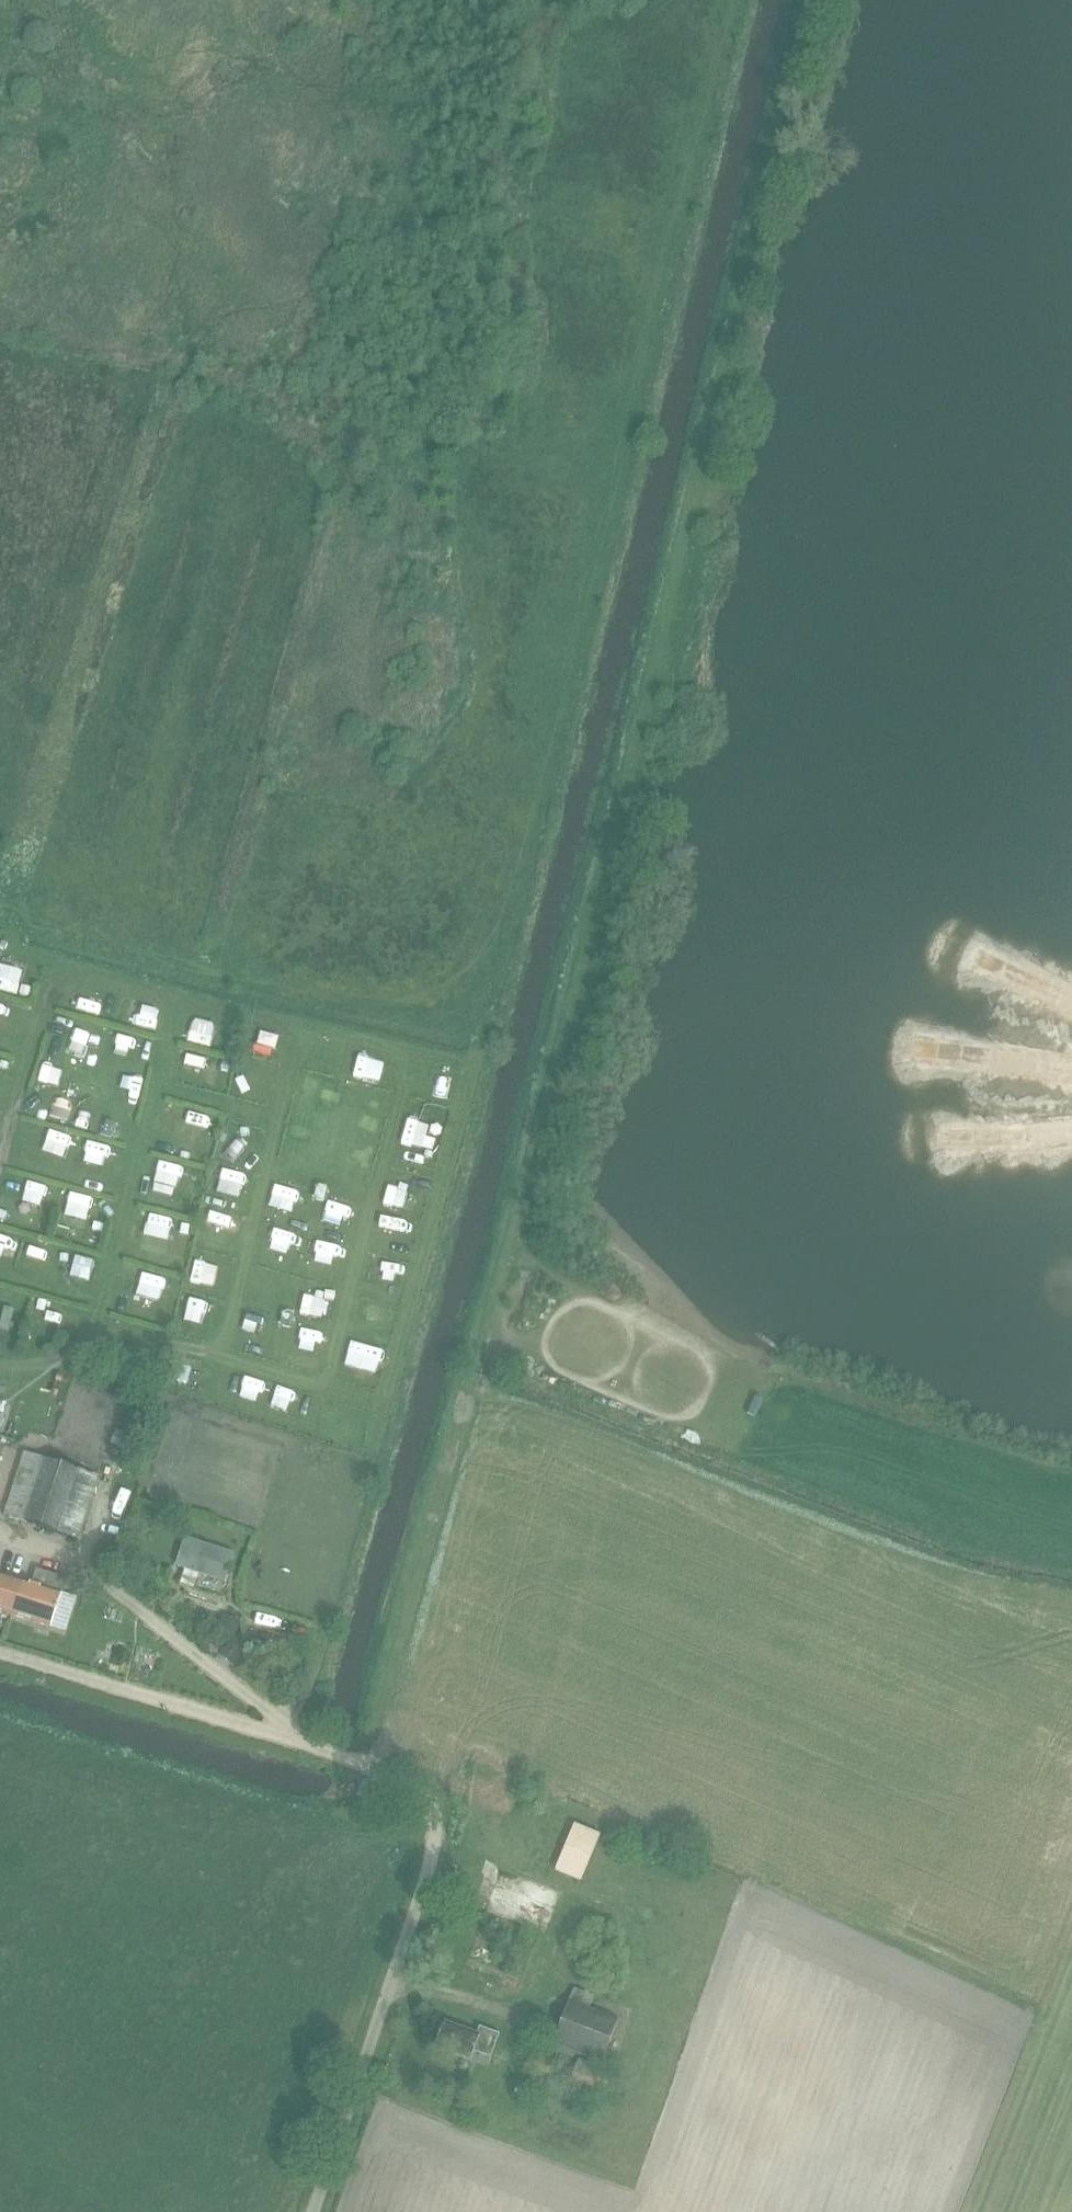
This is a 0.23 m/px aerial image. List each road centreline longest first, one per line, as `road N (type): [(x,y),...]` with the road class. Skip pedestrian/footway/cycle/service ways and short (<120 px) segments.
road 1 (unclassified): [(318,2211),(429,1868),(409,1800),(381,1772)]
road 2 (track): [(381,1772),(282,1735),(0,1655)]

